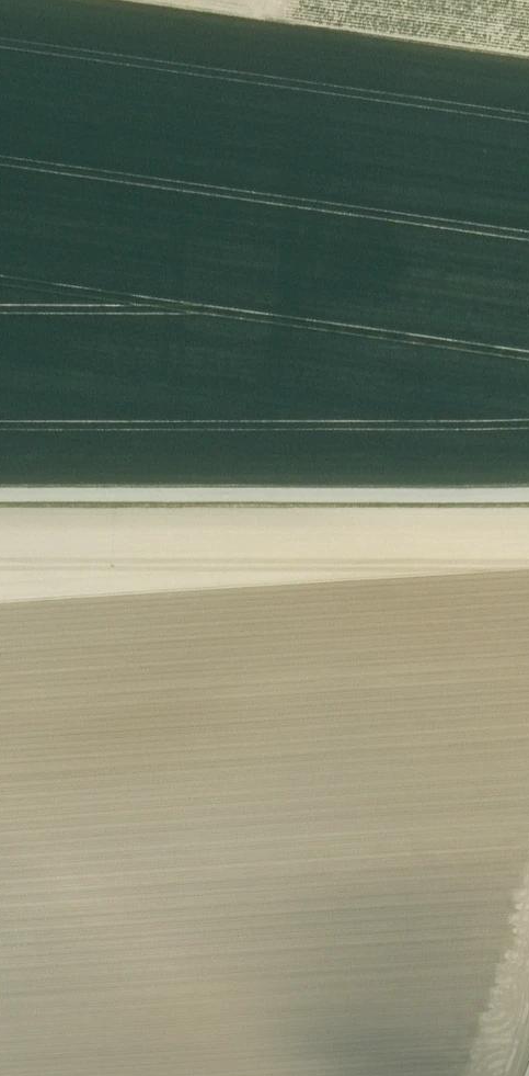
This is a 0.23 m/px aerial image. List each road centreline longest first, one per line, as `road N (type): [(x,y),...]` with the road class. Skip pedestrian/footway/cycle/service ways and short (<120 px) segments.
road 1 (unclassified): [(528,491),(0,497)]

